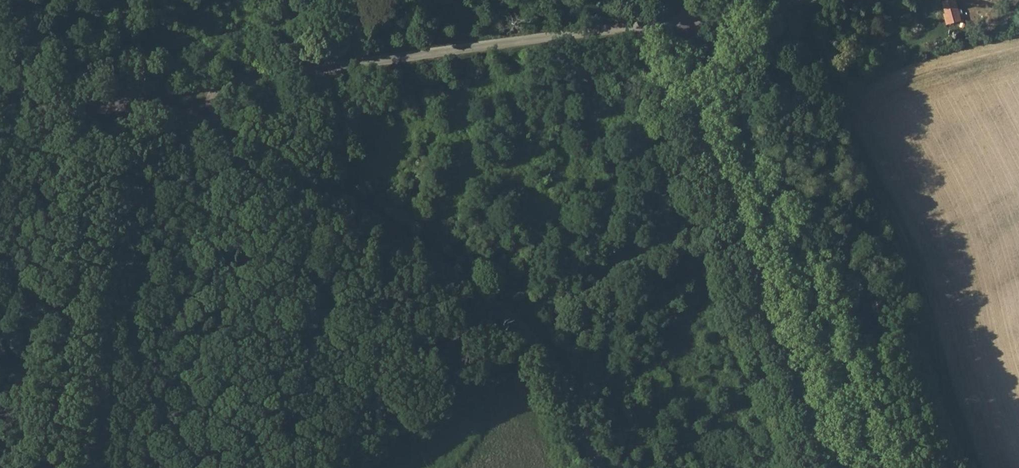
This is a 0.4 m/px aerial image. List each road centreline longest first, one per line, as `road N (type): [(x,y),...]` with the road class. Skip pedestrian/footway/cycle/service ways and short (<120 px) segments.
road 1 (unclassified): [(161,97),(404,233),(510,312),(568,388),(598,467)]
road 2 (unclassified): [(161,97),(687,21)]
road 3 (unclassified): [(0,113),(161,97)]
road 4 (unclassified): [(687,21),(830,0)]

